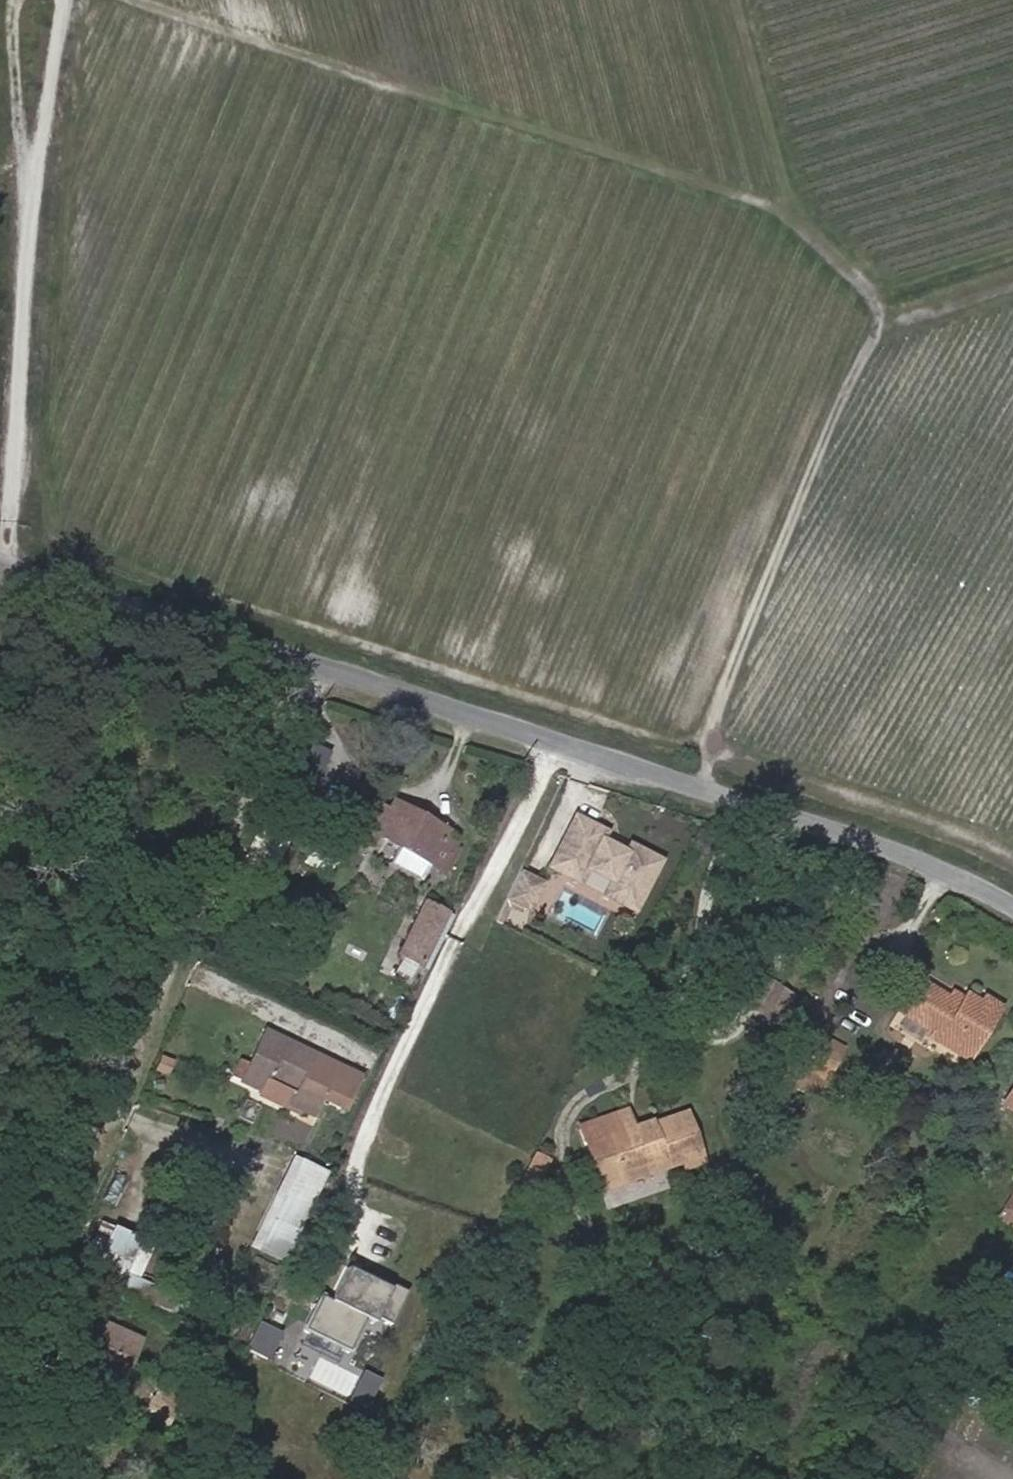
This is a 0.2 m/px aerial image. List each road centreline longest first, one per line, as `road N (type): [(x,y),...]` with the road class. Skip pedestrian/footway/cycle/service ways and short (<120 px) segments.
road 1 (residential): [(0,561),(704,790),(1012,908)]
road 2 (track): [(89,0),(783,223),(876,304),(1012,269)]
road 3 (track): [(59,0),(0,624)]
road 4 (track): [(876,304),(704,790)]
road 5 (track): [(20,0),(11,11),(25,141),(30,344)]
road 6 (track): [(726,0),(783,223)]

